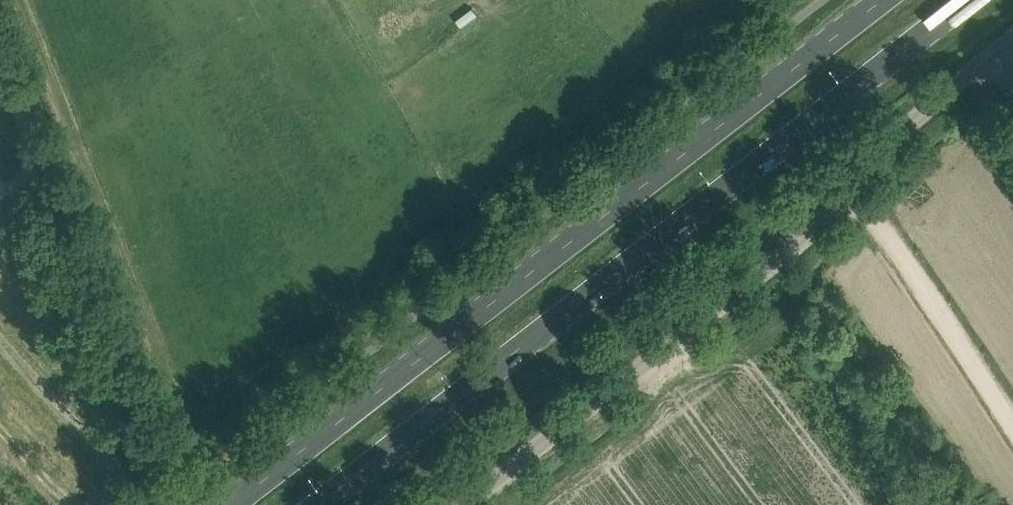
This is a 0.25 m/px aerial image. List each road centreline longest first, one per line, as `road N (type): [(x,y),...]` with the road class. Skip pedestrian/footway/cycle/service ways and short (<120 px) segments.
road 1 (primary): [(313,504),(970,0)]
road 2 (primary): [(886,0),(238,504)]
road 3 (unclassified): [(462,504),(780,258),(899,133),(993,53)]
road 4 (track): [(849,189),(1012,423)]

